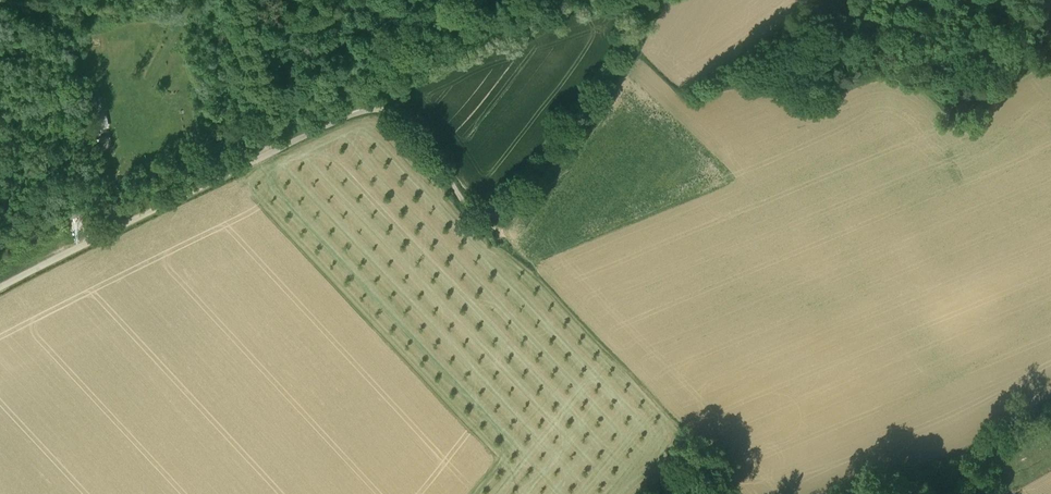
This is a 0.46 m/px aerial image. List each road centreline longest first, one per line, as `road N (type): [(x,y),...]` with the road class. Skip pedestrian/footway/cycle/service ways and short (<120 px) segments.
road 1 (unclassified): [(0,287),(265,155)]
road 2 (track): [(265,155),(269,122),(237,0)]

